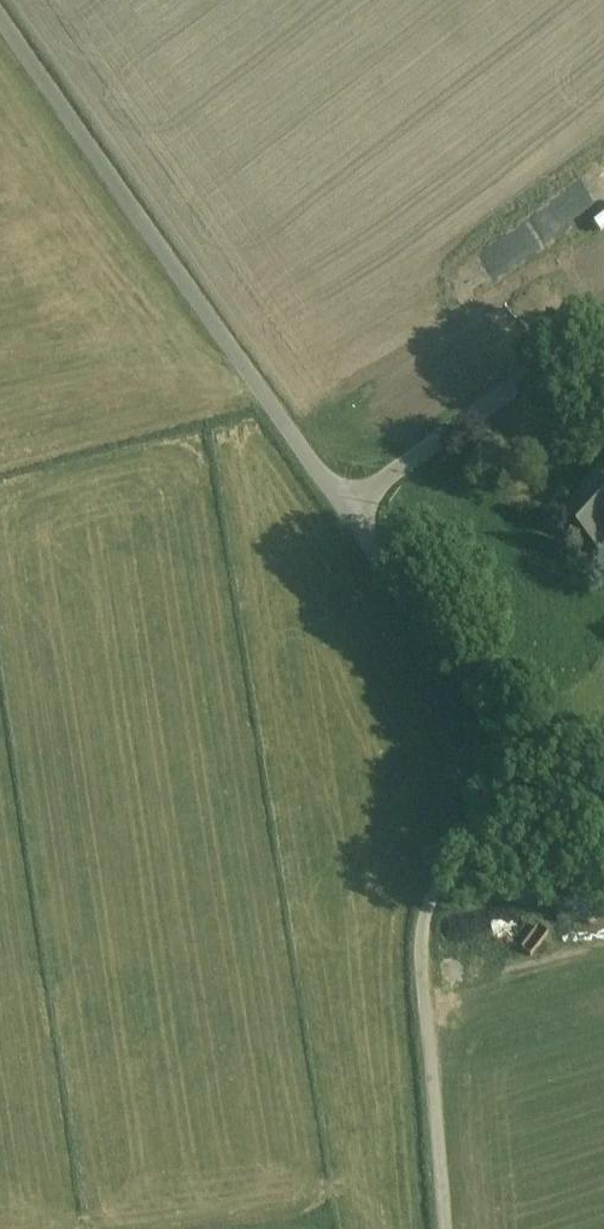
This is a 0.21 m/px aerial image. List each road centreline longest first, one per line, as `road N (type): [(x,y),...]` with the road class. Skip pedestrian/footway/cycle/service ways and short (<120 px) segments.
road 1 (residential): [(352,505),(0,9)]
road 2 (unclassified): [(521,763),(421,925),(442,1228)]
road 3 (unclassified): [(603,319),(352,505)]
road 4 (residential): [(521,763),(352,505)]

